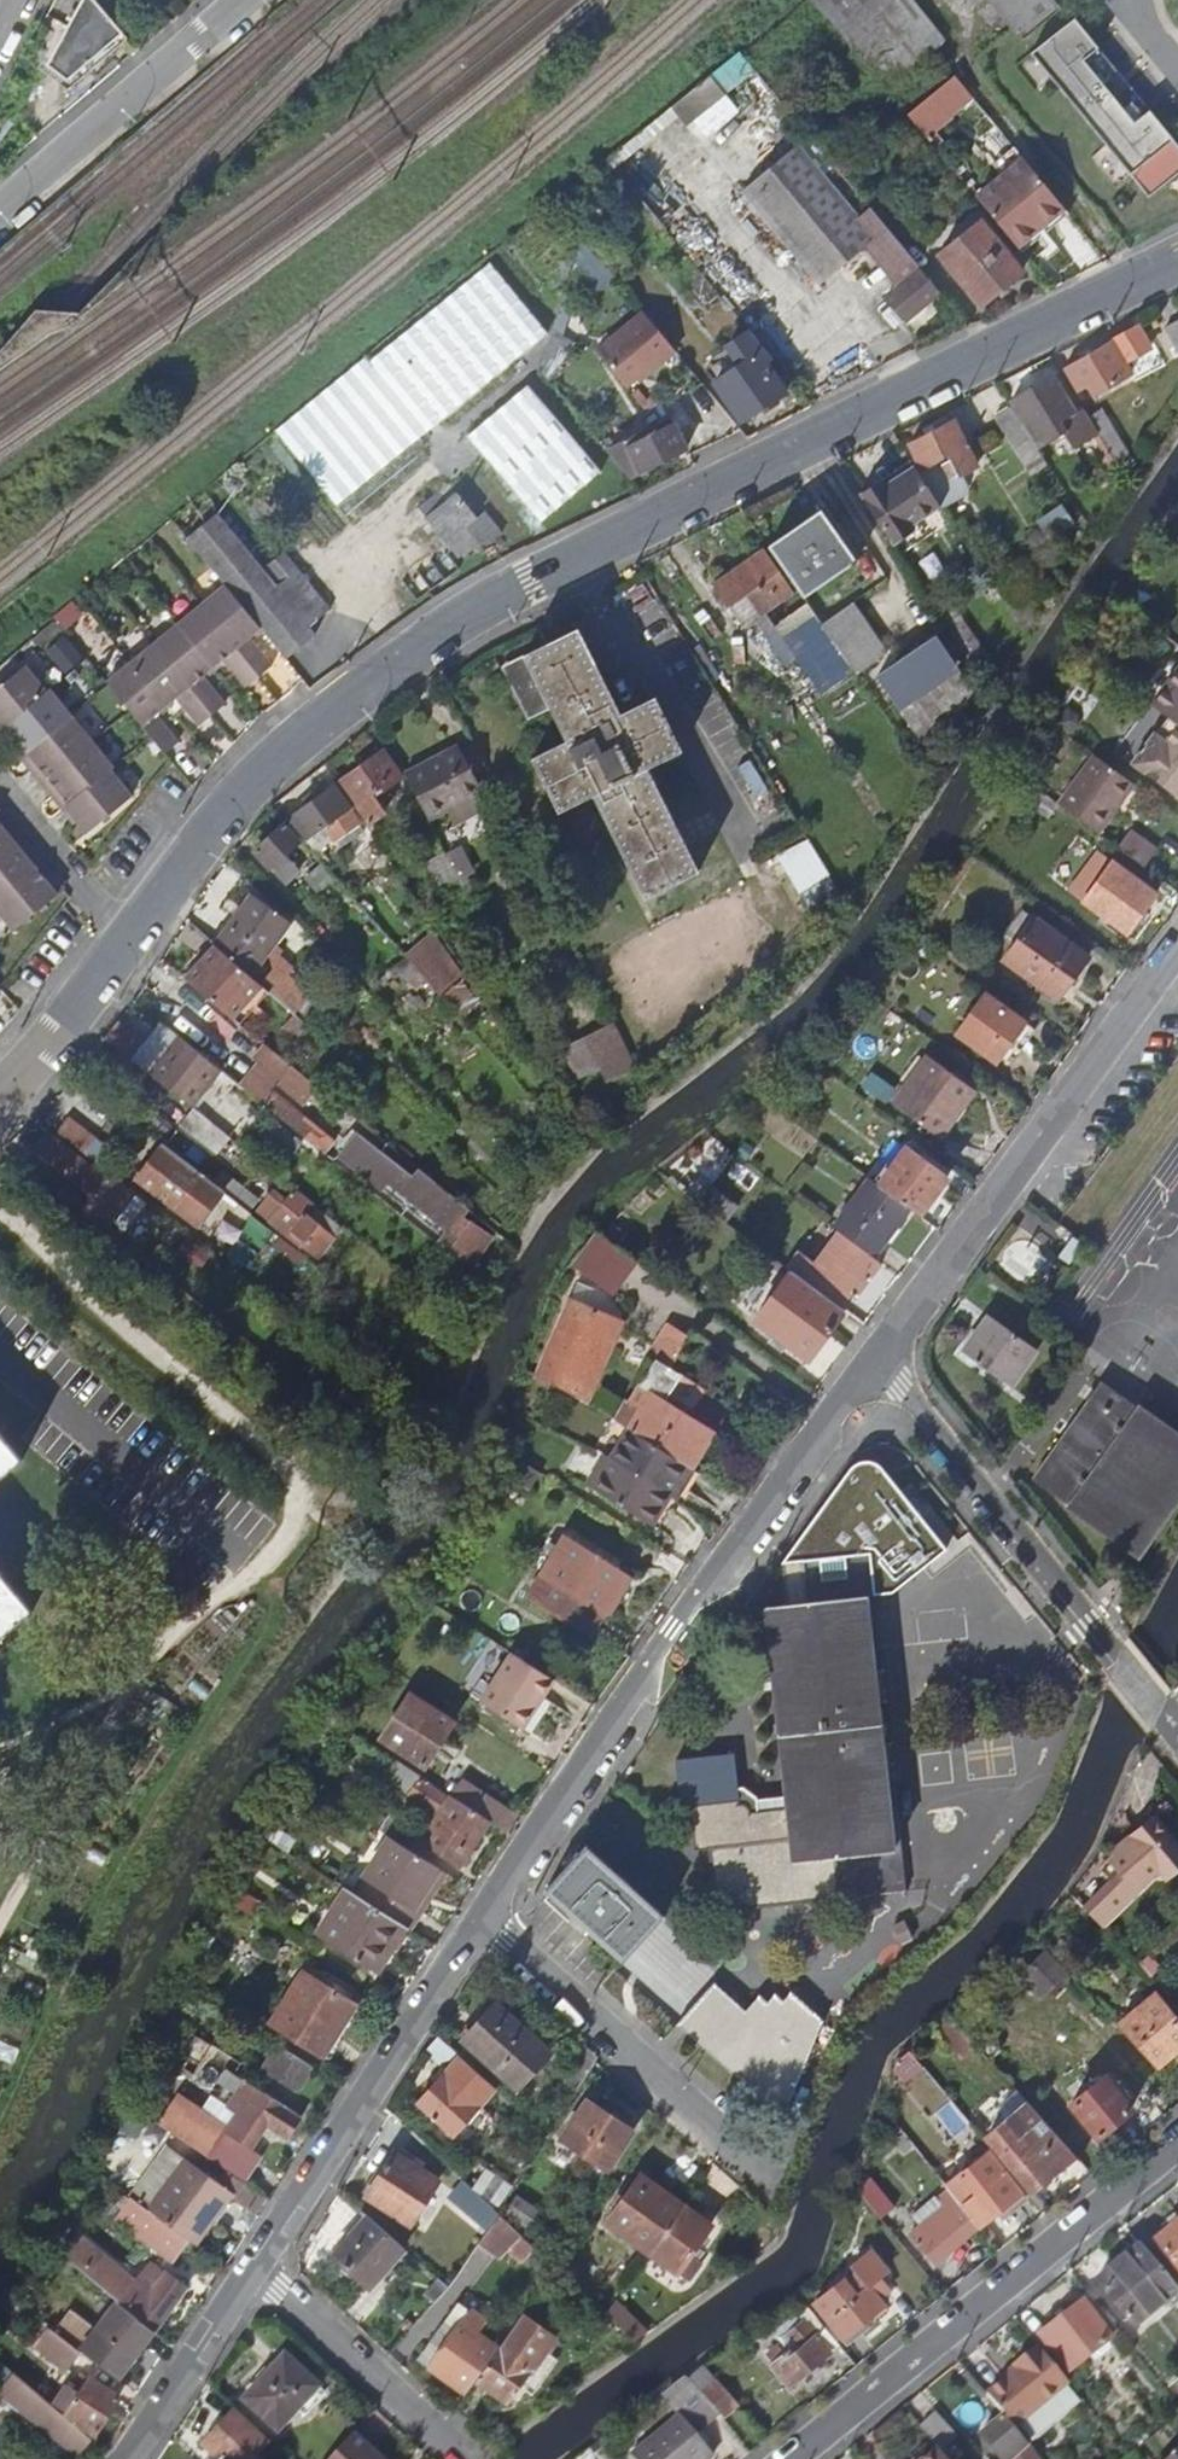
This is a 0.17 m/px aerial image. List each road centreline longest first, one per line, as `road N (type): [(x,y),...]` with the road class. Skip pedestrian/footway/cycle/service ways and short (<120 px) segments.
road 1 (residential): [(122,2458),(516,1861),(869,1365)]
road 2 (residential): [(143,927),(221,810),(266,767),(513,588),(1177,260)]
road 3 (residential): [(869,1365),(1177,940)]
road 4 (residential): [(790,2458),(1177,2141)]
road 5 (track): [(298,1495),(288,1473),(0,1206)]
road 6 (residential): [(1099,1643),(869,1365)]
road 7 (unclassified): [(0,203),(240,0)]
road 8 (residential): [(0,1098),(143,927)]
road 9 (residential): [(0,766),(79,873),(143,927)]

